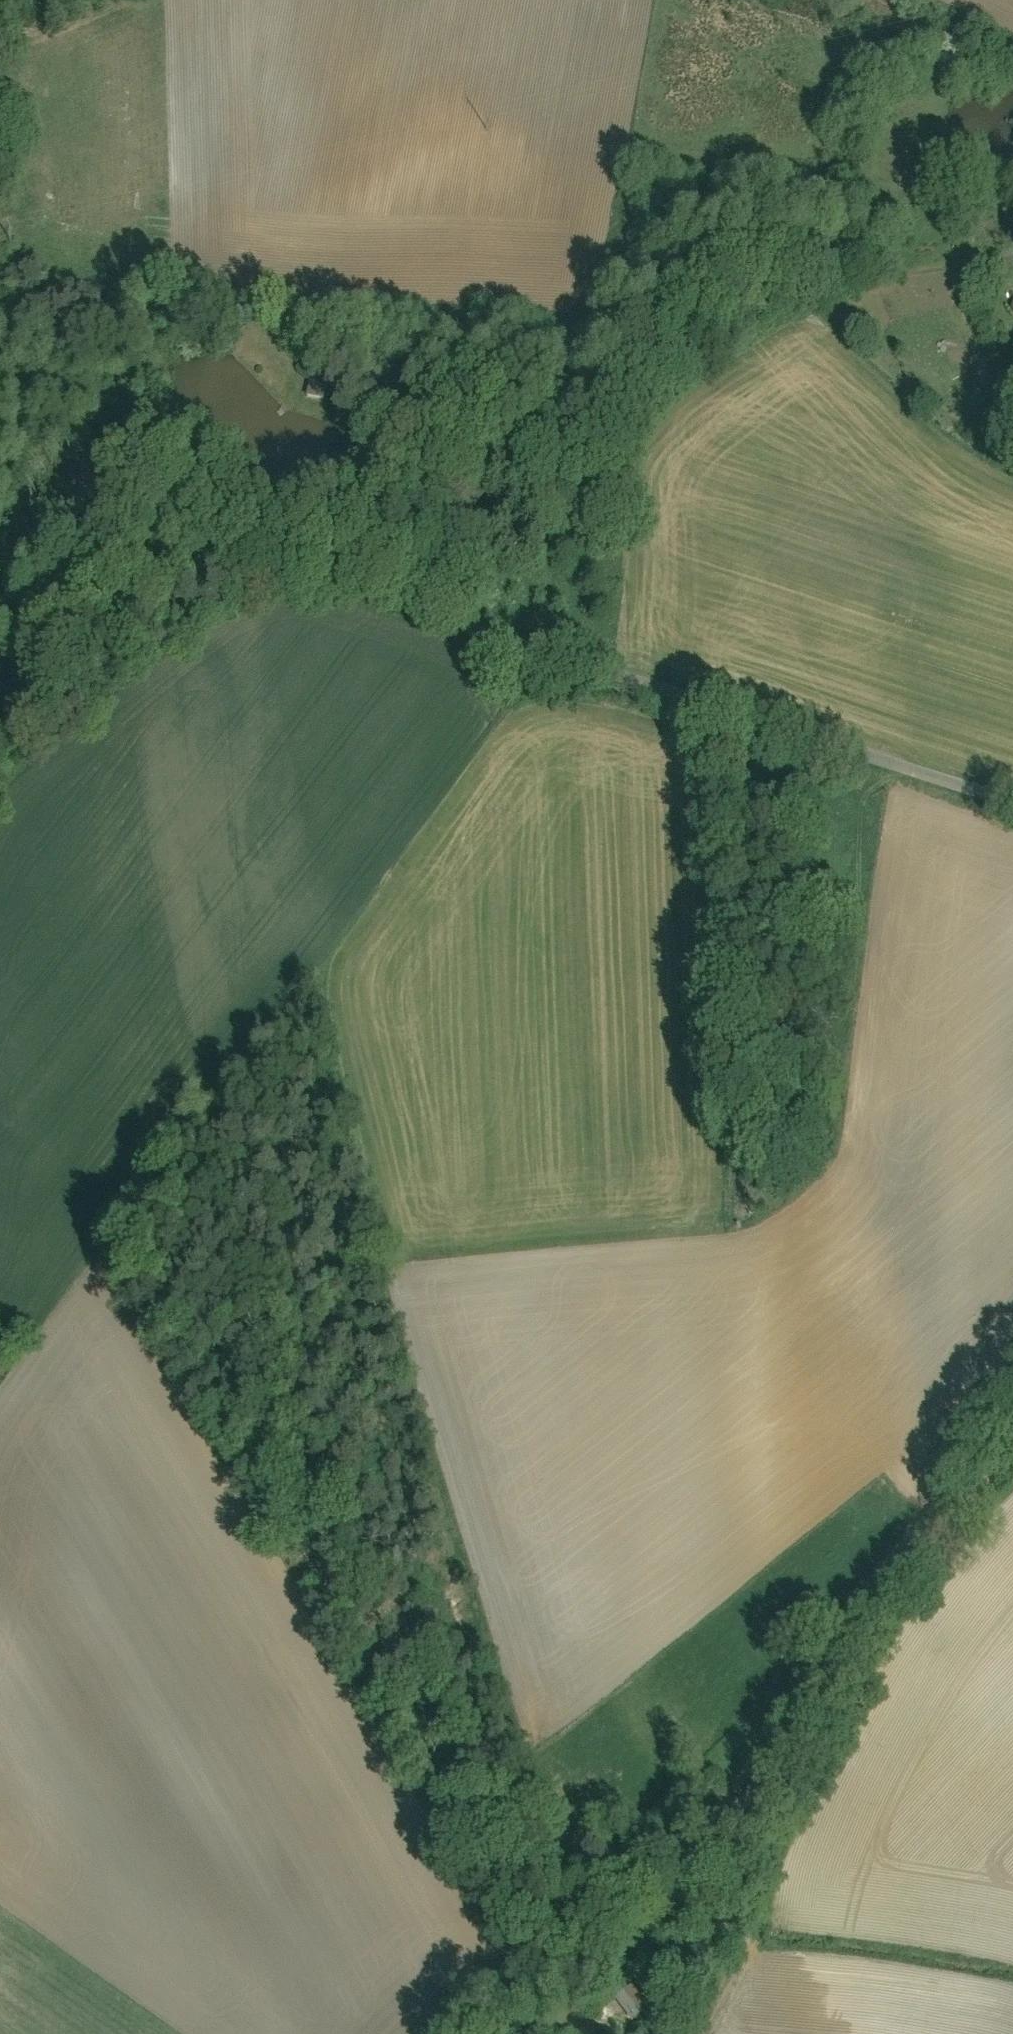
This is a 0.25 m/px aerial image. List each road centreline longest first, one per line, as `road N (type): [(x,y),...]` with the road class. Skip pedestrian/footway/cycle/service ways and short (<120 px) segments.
road 1 (unclassified): [(1012,801),(287,572),(208,577),(0,649)]
road 2 (track): [(481,2033),(576,1980),(621,1905),(811,1752),(845,1714),(899,1605),(953,1533),(1012,1484)]

